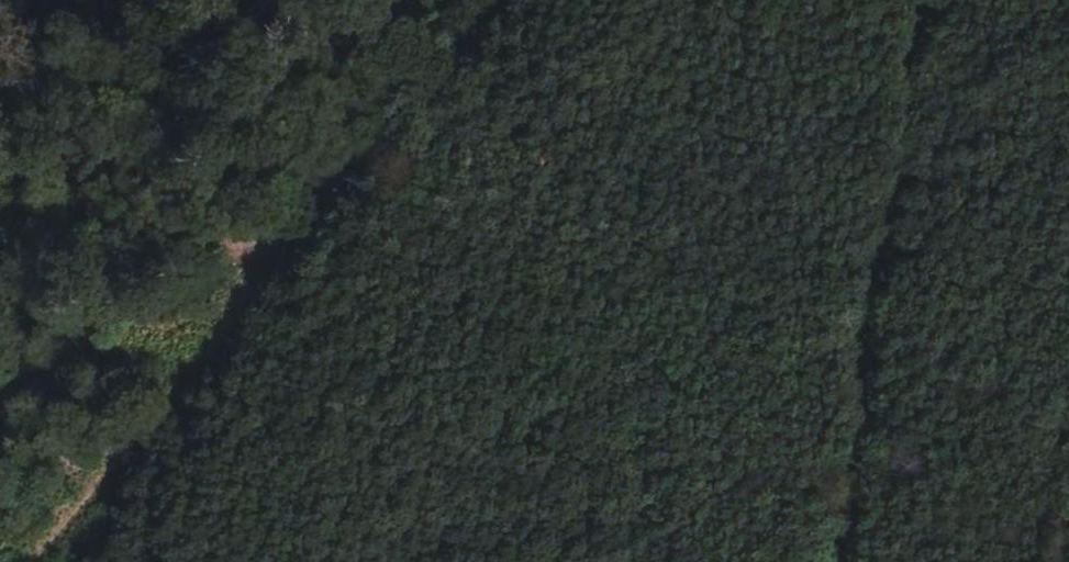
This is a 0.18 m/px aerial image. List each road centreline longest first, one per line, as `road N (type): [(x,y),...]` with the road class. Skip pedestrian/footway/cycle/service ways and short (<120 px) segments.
road 1 (track): [(928,0),(861,561)]

